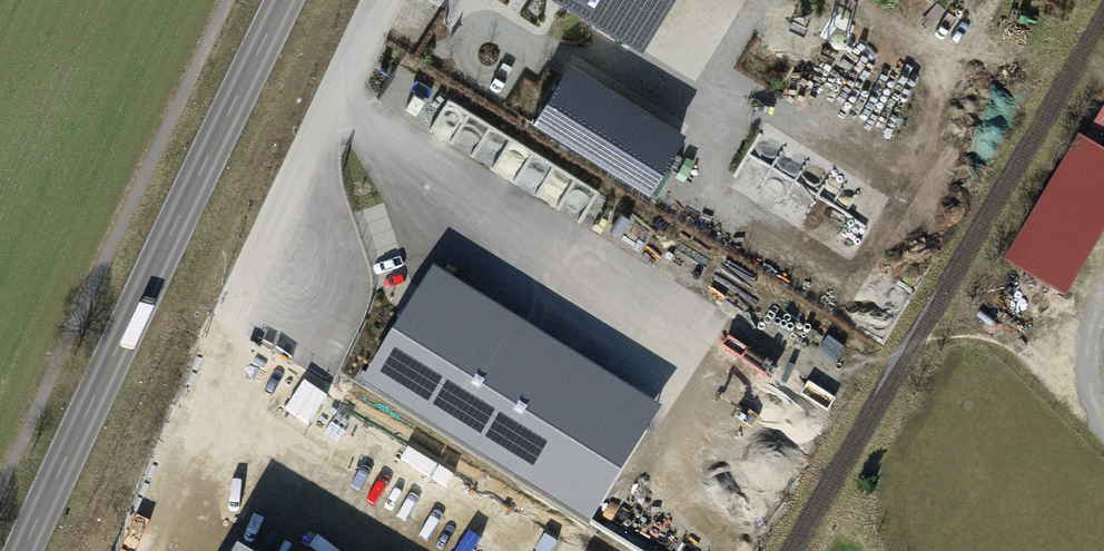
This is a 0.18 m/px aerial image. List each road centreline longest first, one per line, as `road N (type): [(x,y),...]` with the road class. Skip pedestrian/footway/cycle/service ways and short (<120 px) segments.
road 1 (secondary): [(284,0),(23,550)]
road 2 (unclassified): [(317,140),(251,281),(264,321),(288,334),(313,332),(332,317),(342,290),(314,186)]
road 3 (unclassified): [(382,0),(317,140)]
road 4 (track): [(1103,424),(1092,378),(1103,305)]

